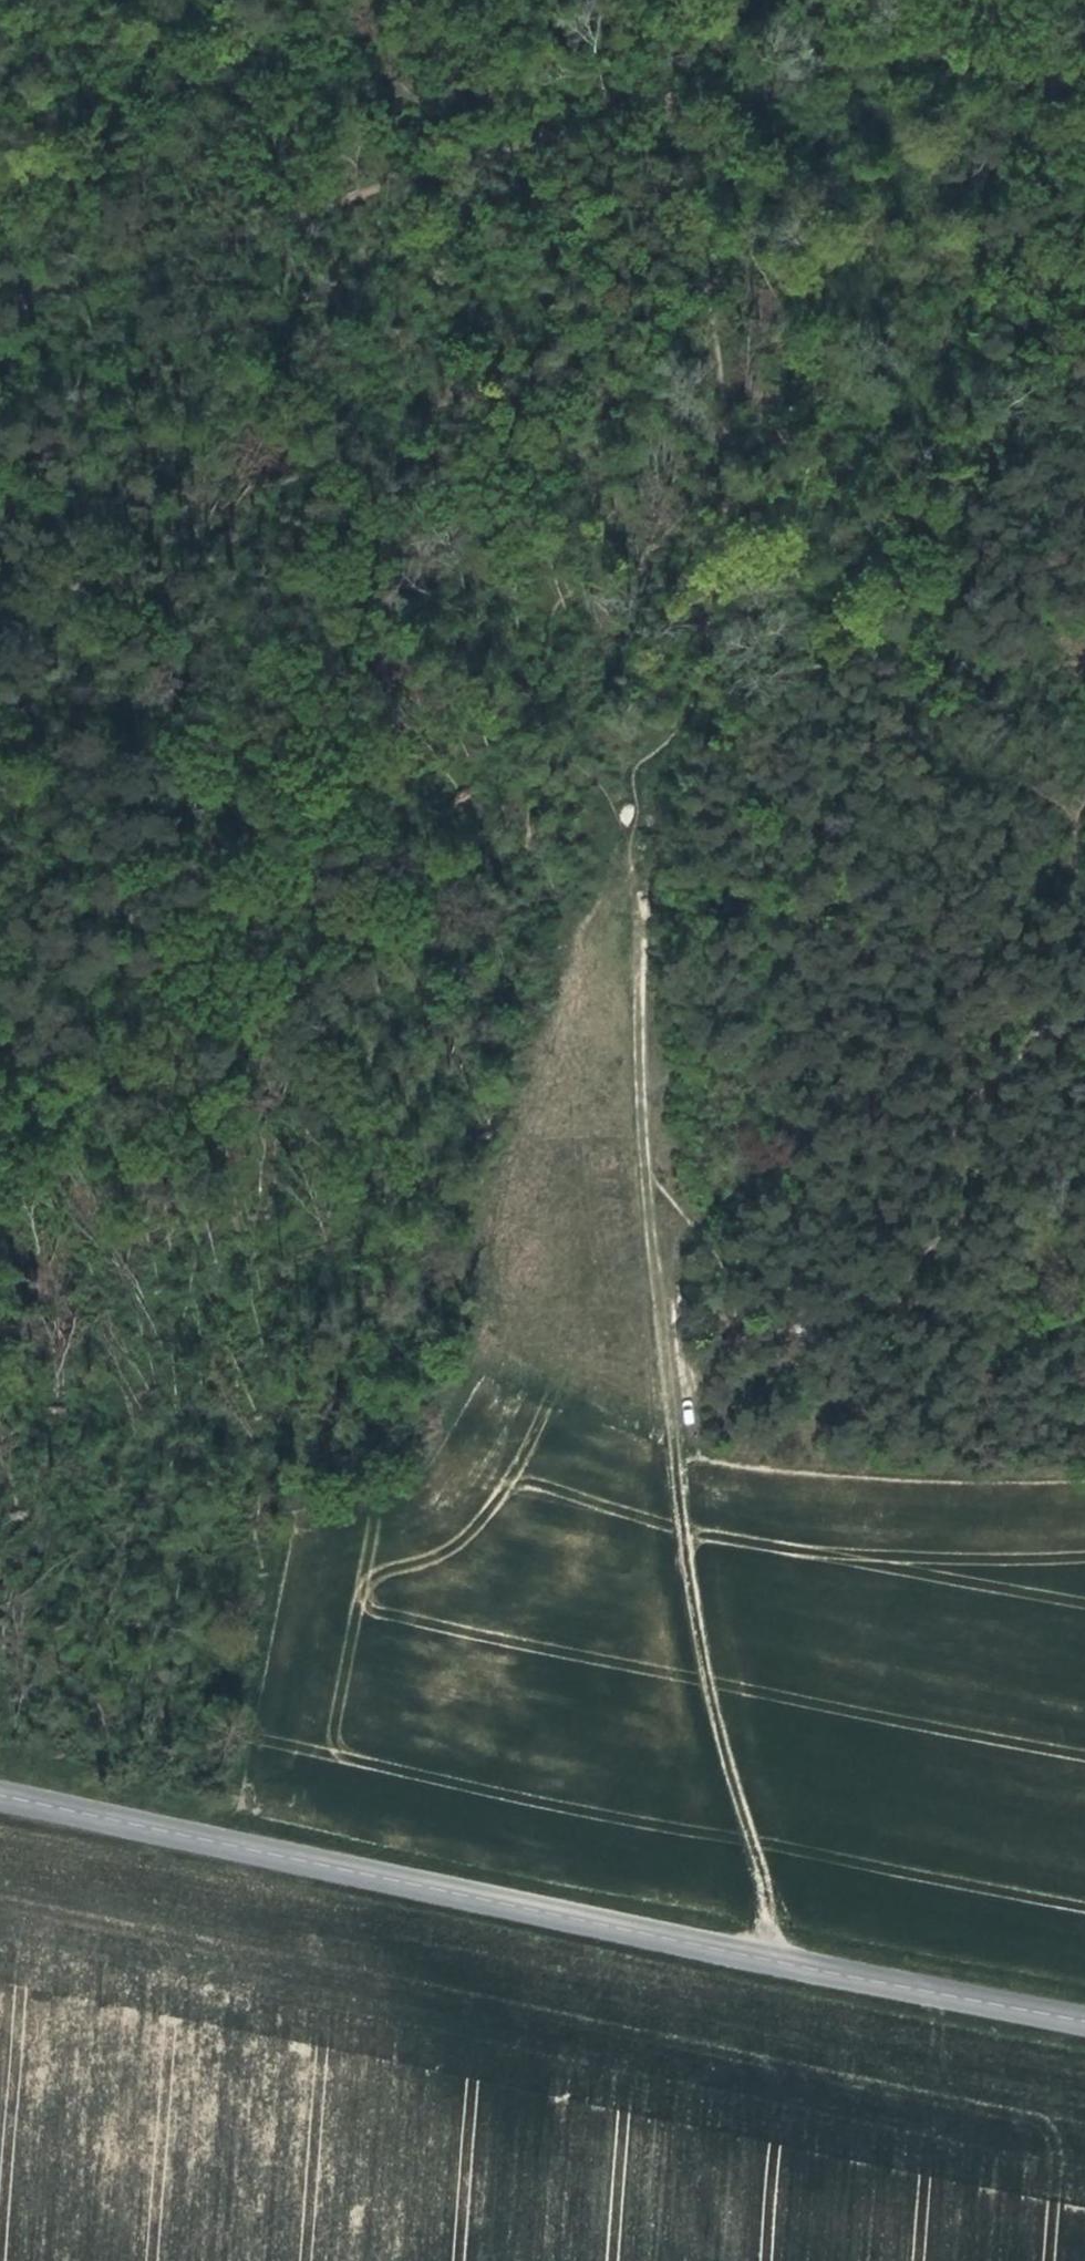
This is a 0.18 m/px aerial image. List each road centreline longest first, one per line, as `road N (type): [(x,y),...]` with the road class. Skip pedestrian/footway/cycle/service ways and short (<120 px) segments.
road 1 (tertiary): [(1084,2022),(0,1794)]
road 2 (track): [(784,1962),(695,1619),(680,1510),(634,1024),(644,912),(638,889)]
road 3 (track): [(506,136),(586,108),(835,67),(958,74),(1084,108)]

